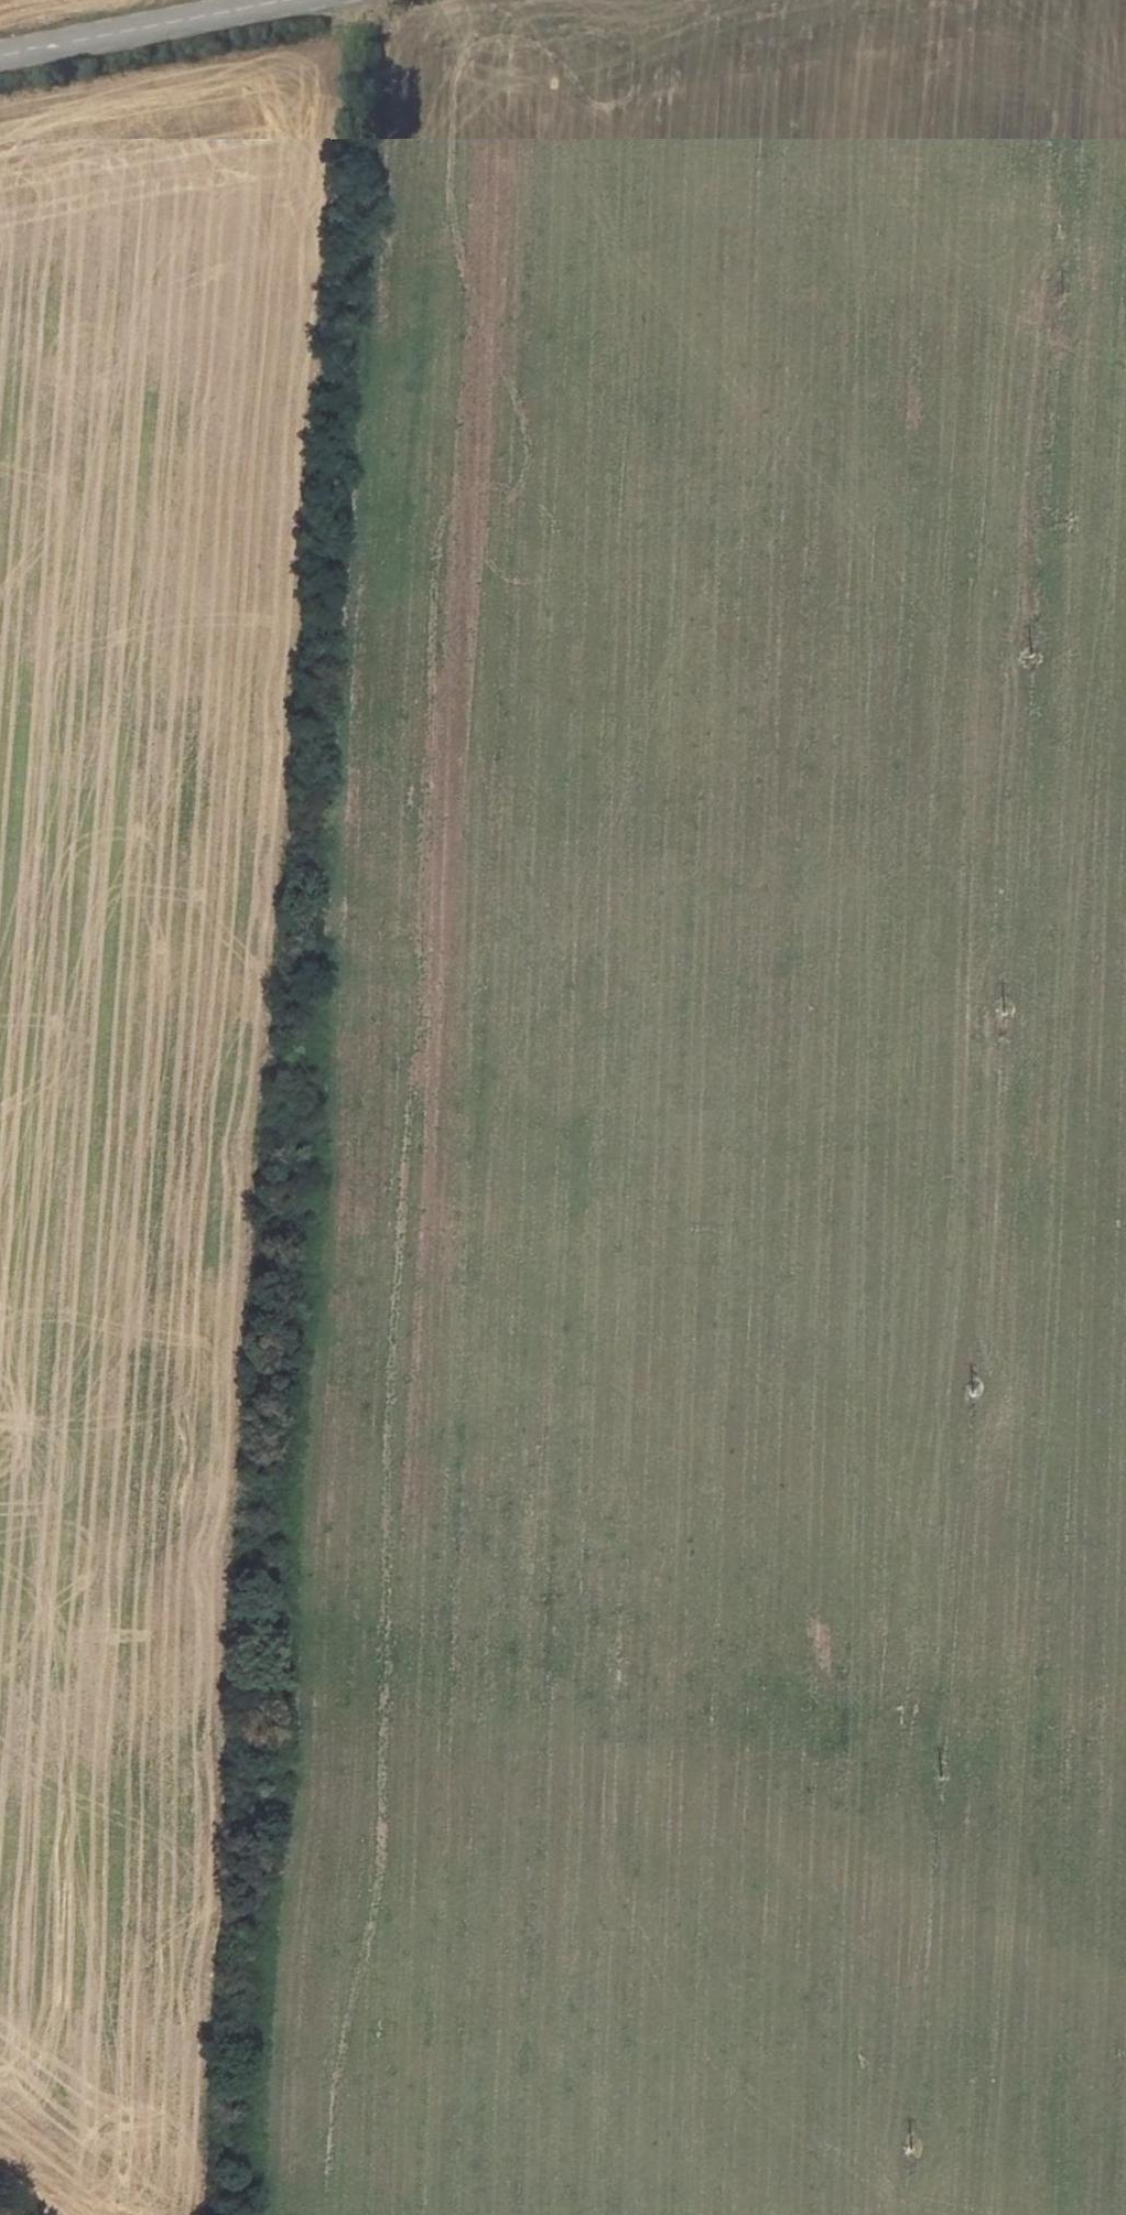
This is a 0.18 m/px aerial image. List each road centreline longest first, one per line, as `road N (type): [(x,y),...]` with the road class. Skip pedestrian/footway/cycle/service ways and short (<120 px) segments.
road 1 (unclassified): [(0,63),(309,0)]

